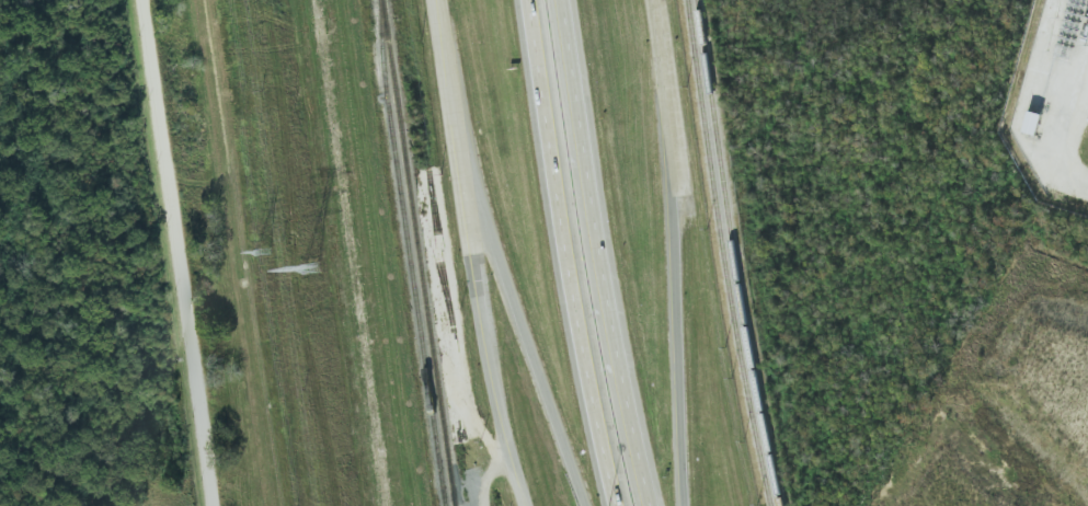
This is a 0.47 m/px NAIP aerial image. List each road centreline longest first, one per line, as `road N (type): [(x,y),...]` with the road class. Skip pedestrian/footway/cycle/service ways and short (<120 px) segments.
road 1 (motorway): [(660,505),(572,0)]
road 2 (motorway): [(531,0),(618,505)]
road 3 (motorway): [(442,34),(484,200),(588,505)]
road 4 (secondary): [(442,34),(500,407),(527,505)]
road 5 (motorway): [(686,505),(671,124)]
road 6 (motorway): [(671,124),(655,0)]

